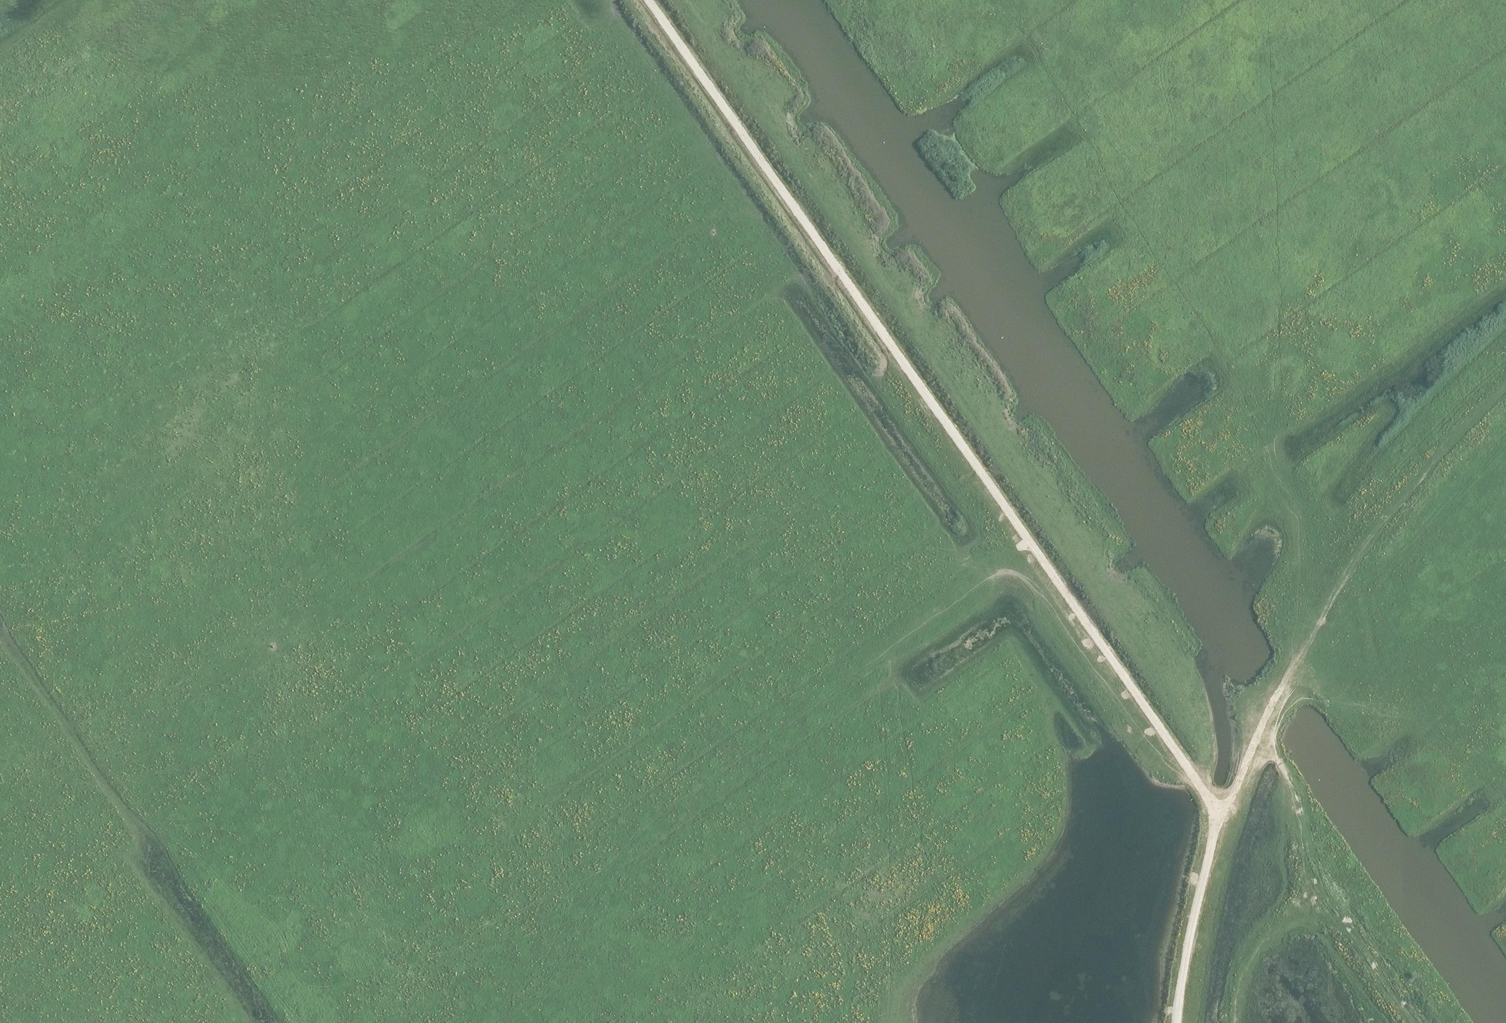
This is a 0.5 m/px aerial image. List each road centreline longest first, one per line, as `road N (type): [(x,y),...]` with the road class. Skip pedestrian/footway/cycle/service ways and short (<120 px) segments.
road 1 (track): [(1220,811),(655,0)]
road 2 (track): [(1176,1022),(1220,811),(1306,644),(1411,489),(1505,394)]

